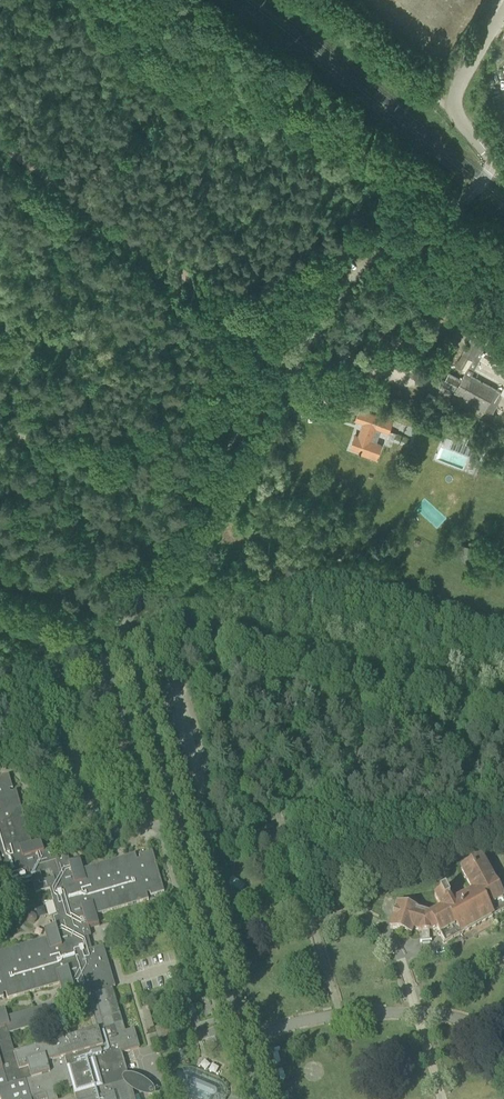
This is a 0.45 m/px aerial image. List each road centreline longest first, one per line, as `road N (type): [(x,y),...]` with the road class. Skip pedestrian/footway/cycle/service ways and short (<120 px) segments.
road 1 (unclassified): [(127,640),(140,598),(200,541),(327,312),(359,275),(485,178),(490,159),(455,111),(454,98),(503,9)]
road 2 (track): [(0,430),(208,480)]

